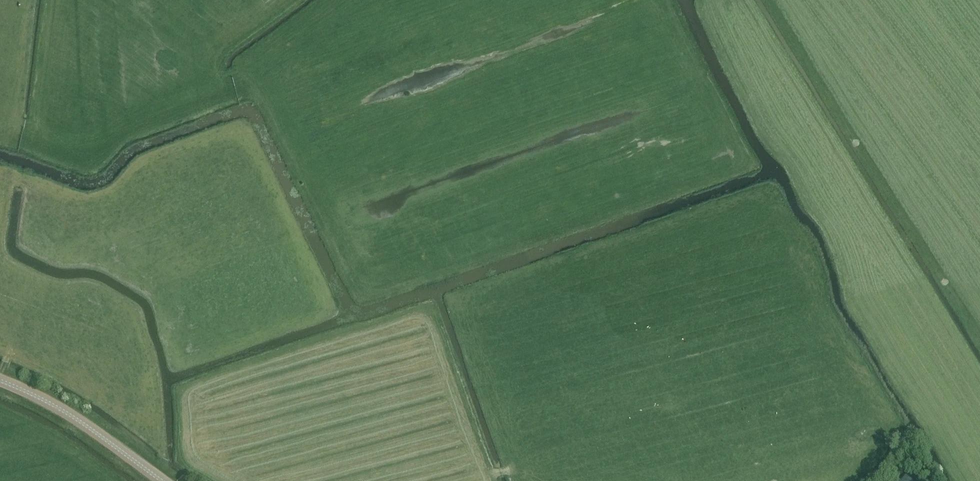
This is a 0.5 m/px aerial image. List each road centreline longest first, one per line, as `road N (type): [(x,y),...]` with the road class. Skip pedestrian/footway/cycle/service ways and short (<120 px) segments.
road 1 (tertiary): [(161,480),(42,399),(0,382)]

